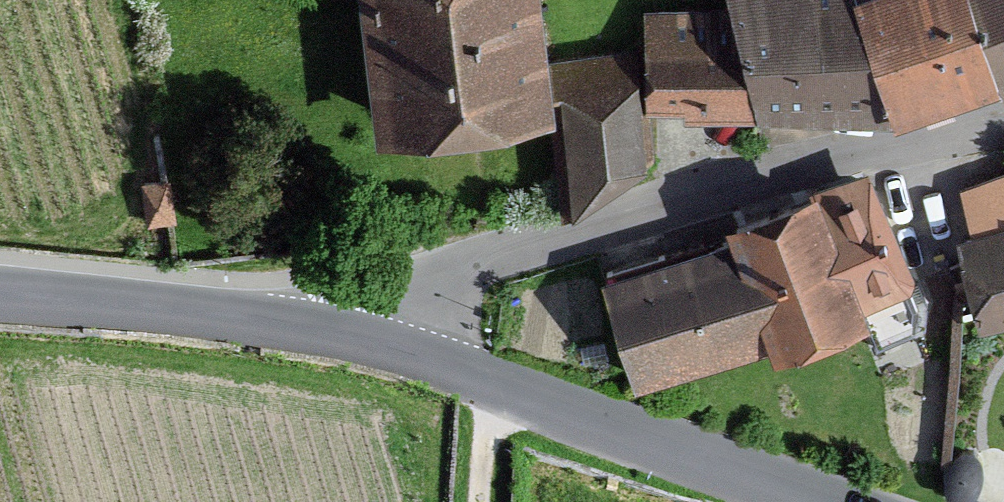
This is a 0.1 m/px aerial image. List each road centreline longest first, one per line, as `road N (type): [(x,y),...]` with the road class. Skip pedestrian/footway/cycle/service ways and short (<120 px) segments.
road 1 (residential): [(359,342),(391,307),(526,248),(1003,120)]
road 2 (tertiary): [(359,342),(490,380),(826,501)]
road 3 (tertiary): [(0,295),(207,315),(359,342)]
road 4 (track): [(490,380),(483,501)]

